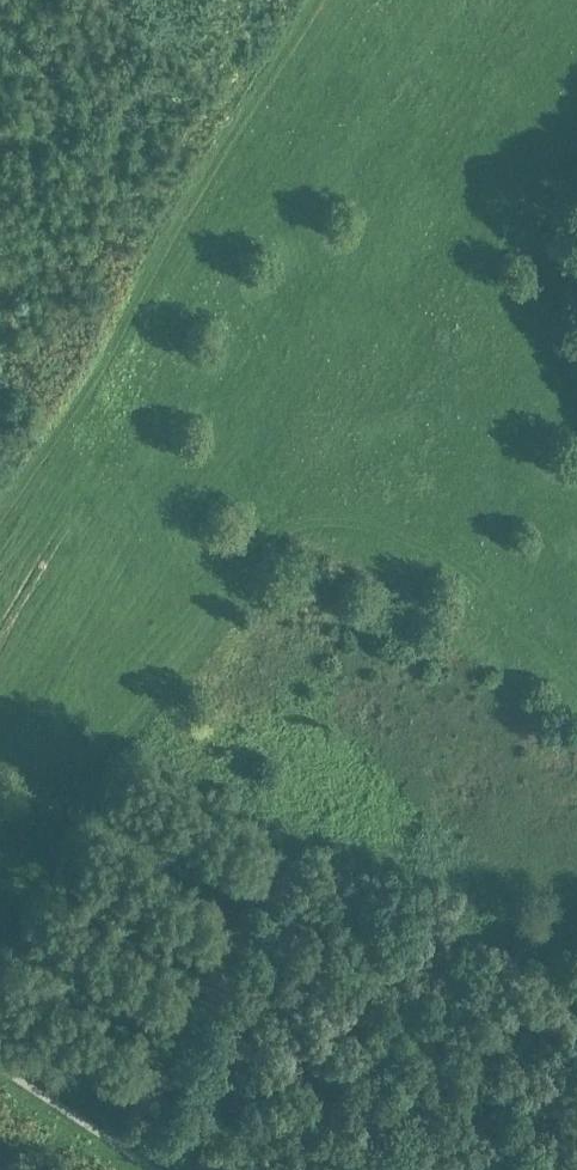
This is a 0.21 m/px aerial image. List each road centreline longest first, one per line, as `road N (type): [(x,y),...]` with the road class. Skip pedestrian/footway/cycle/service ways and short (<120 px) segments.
road 1 (track): [(0,526),(116,358),(338,0)]

